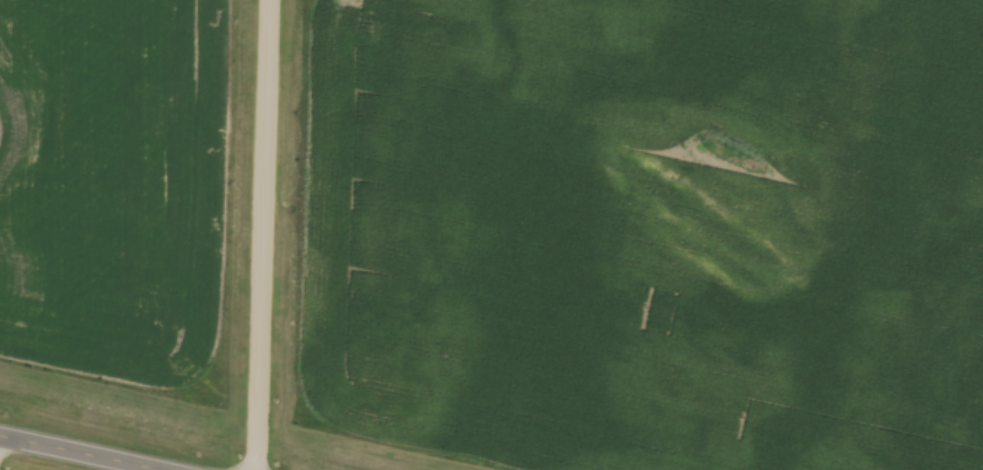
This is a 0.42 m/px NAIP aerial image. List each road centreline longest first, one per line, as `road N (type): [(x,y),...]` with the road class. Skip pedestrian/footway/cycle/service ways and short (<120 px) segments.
road 1 (tertiary): [(257,469),(271,0)]
road 2 (secondary): [(0,439),(145,469)]

